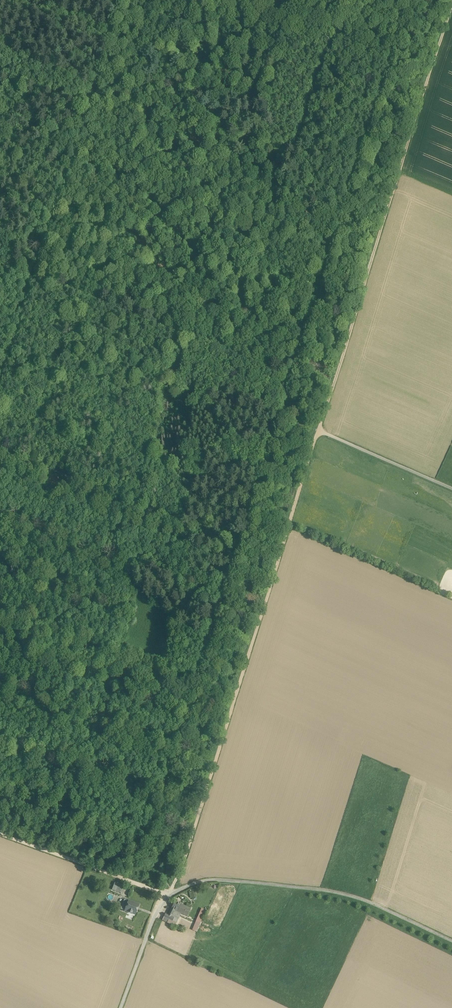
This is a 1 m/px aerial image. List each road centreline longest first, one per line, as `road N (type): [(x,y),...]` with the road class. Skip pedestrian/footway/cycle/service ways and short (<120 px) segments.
road 1 (track): [(418,0),(152,844),(0,795)]
road 2 (track): [(451,5),(170,894)]
road 3 (unclassified): [(121,1007),(160,907),(170,894),(208,880),(340,893),(451,940)]
road 4 (track): [(0,380),(120,0)]
road 5 (track): [(351,209),(0,72)]
road 6 (track): [(0,264),(297,377)]
road 7 (track): [(0,439),(246,536)]
road 8 (track): [(0,621),(196,692)]
road 9 (track): [(0,832),(170,894)]
road 10 (track): [(241,0),(401,53)]
road 11 (track): [(451,487),(318,431)]

